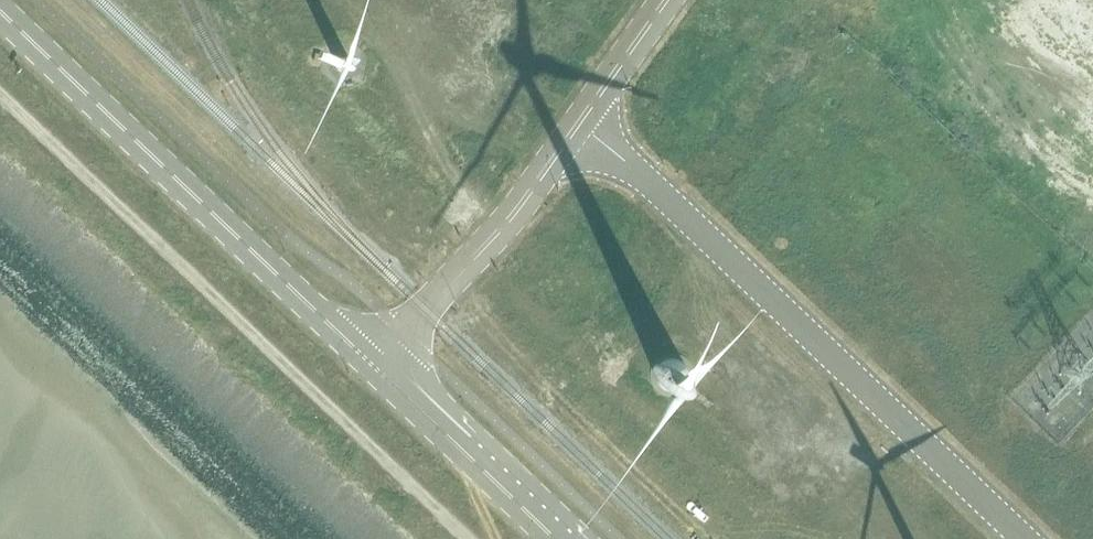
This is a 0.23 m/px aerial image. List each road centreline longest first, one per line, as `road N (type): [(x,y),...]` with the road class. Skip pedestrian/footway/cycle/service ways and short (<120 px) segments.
road 1 (unclassified): [(1020,538),(579,123)]
road 2 (unclassified): [(374,364),(0,10)]
road 3 (unclassified): [(374,364),(477,252),(579,123)]
road 4 (unclassified): [(562,538),(374,364)]
road 5 (unclassified): [(579,123),(667,0)]

